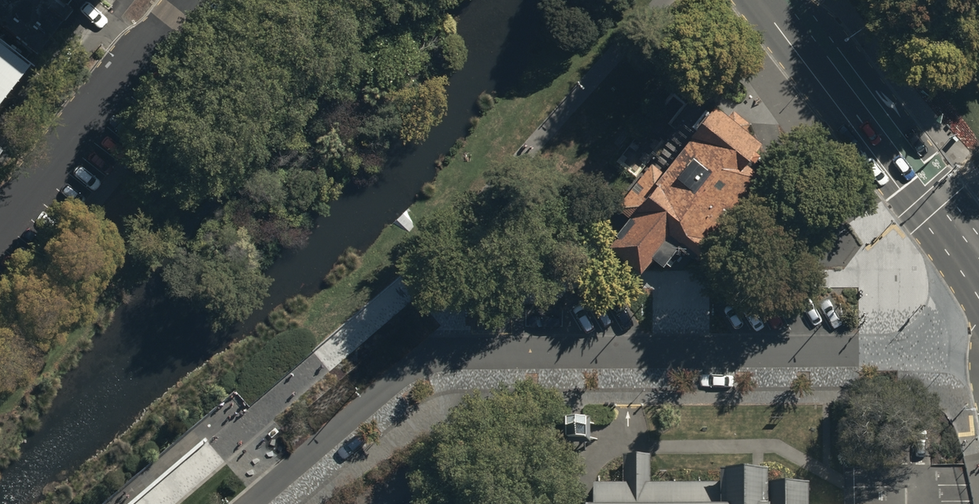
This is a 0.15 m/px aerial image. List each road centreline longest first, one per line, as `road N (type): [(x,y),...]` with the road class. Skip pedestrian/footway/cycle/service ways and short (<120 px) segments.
road 1 (residential): [(978,332),(859,353),(438,357),(391,383),(251,503)]
road 2 (secondary): [(768,0),(978,263)]
road 3 (unclassified): [(0,230),(183,0)]

